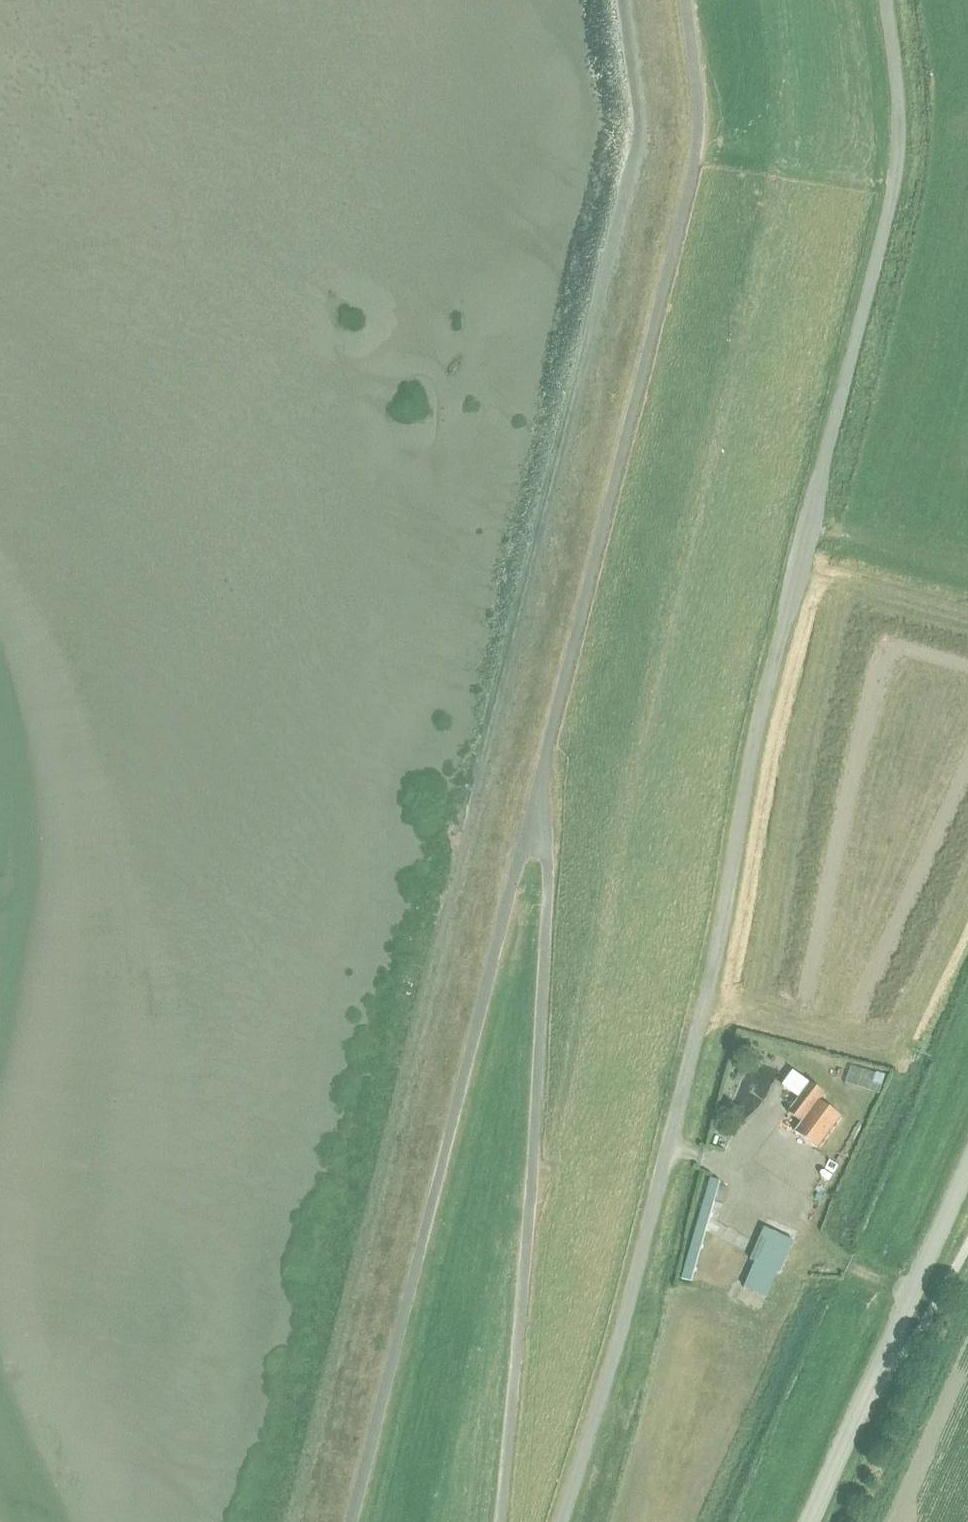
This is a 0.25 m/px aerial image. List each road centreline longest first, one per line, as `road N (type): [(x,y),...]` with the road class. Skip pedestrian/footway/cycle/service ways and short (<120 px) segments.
road 1 (tertiary): [(563,1521),(669,1148),(762,714),(892,196),(900,108),(886,0)]
road 2 (unclassified): [(807,1521),(967,1151)]

